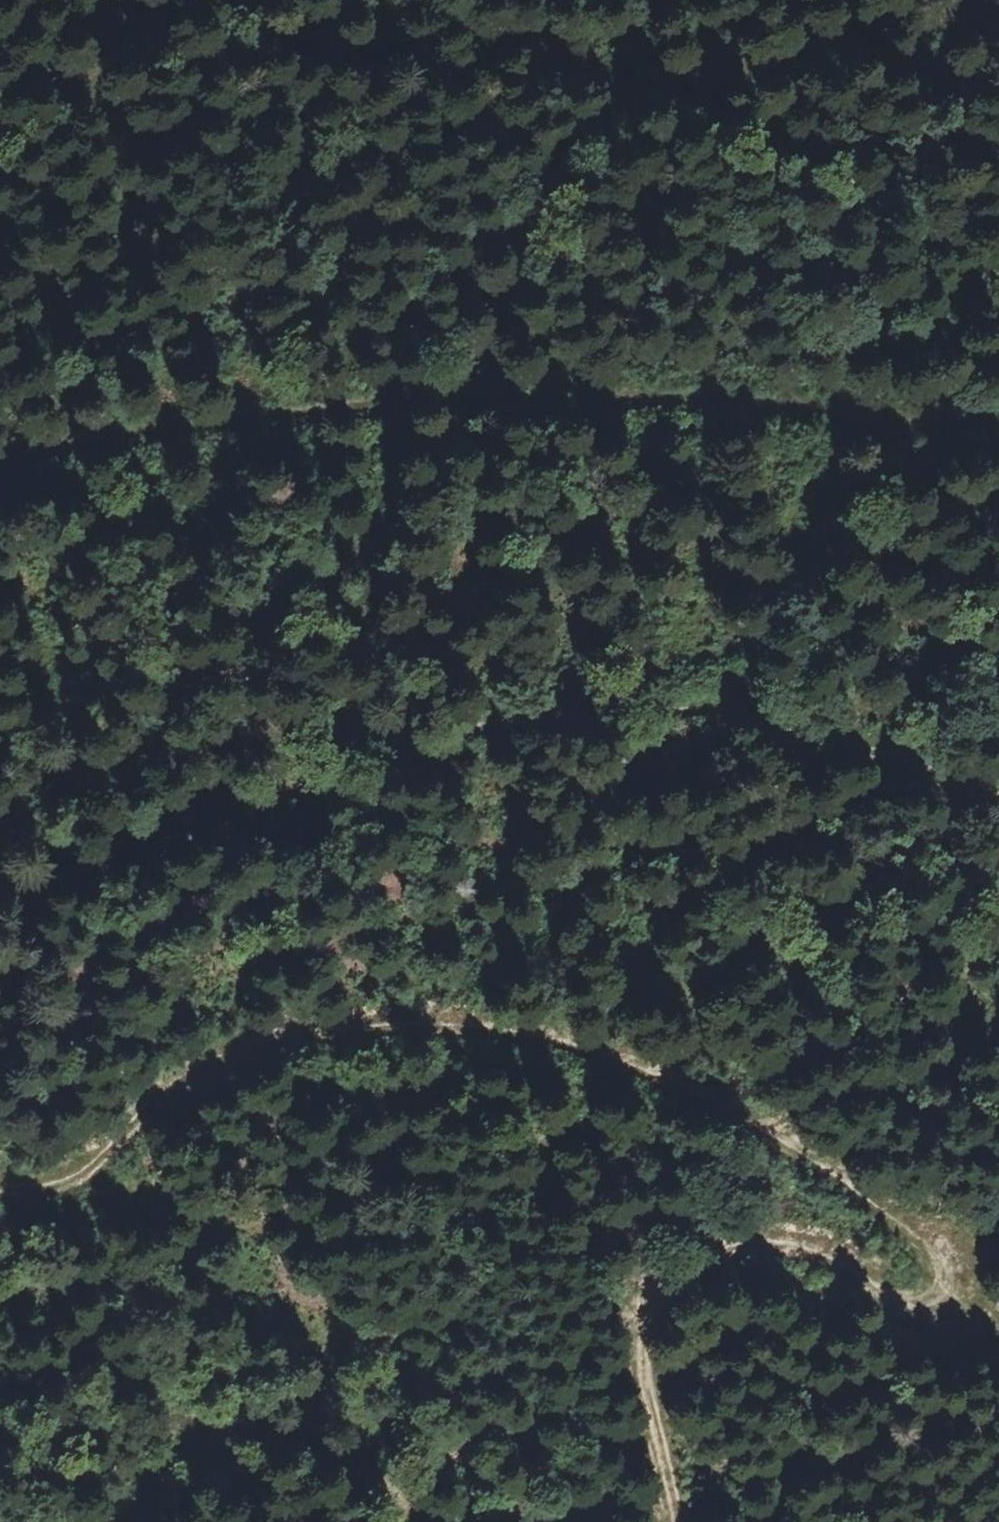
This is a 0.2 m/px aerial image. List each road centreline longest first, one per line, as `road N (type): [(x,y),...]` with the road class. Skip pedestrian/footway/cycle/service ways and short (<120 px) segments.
road 1 (track): [(998,1330),(855,1169),(692,1091),(587,1027),(429,996),(270,1025),(148,1063),(91,1139),(0,1195)]
road 2 (track): [(0,899),(434,737),(589,709),(777,725),(926,765),(998,802)]
road 3 (track): [(998,457),(894,420),(651,394),(373,385),(207,391),(0,437)]
road 4 (track): [(904,1221),(738,1219),(660,1237),(630,1290),(667,1521)]

